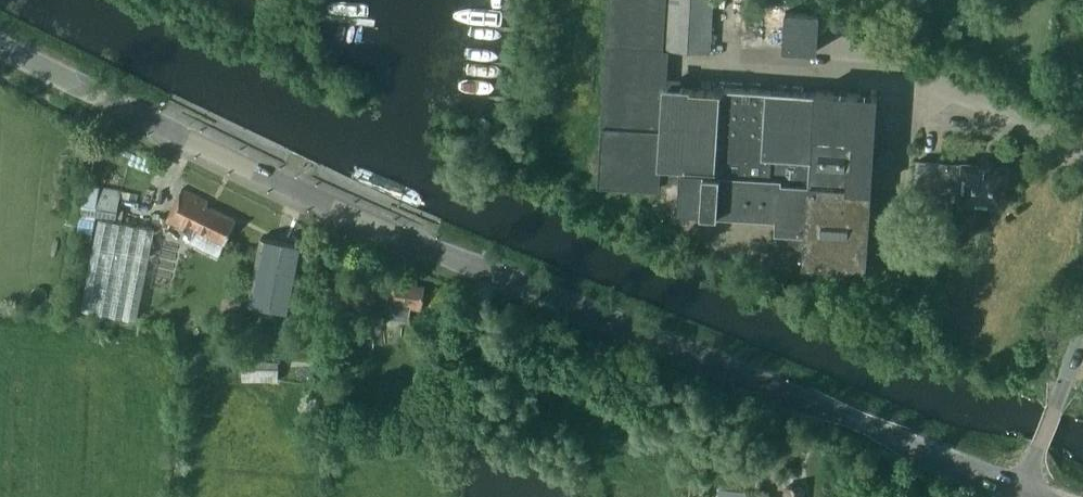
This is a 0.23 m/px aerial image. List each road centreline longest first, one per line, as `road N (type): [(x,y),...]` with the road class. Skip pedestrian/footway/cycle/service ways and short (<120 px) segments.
road 1 (secondary): [(1020,492),(294,191),(0,48)]
road 2 (tertiary): [(1020,492),(1082,328)]

